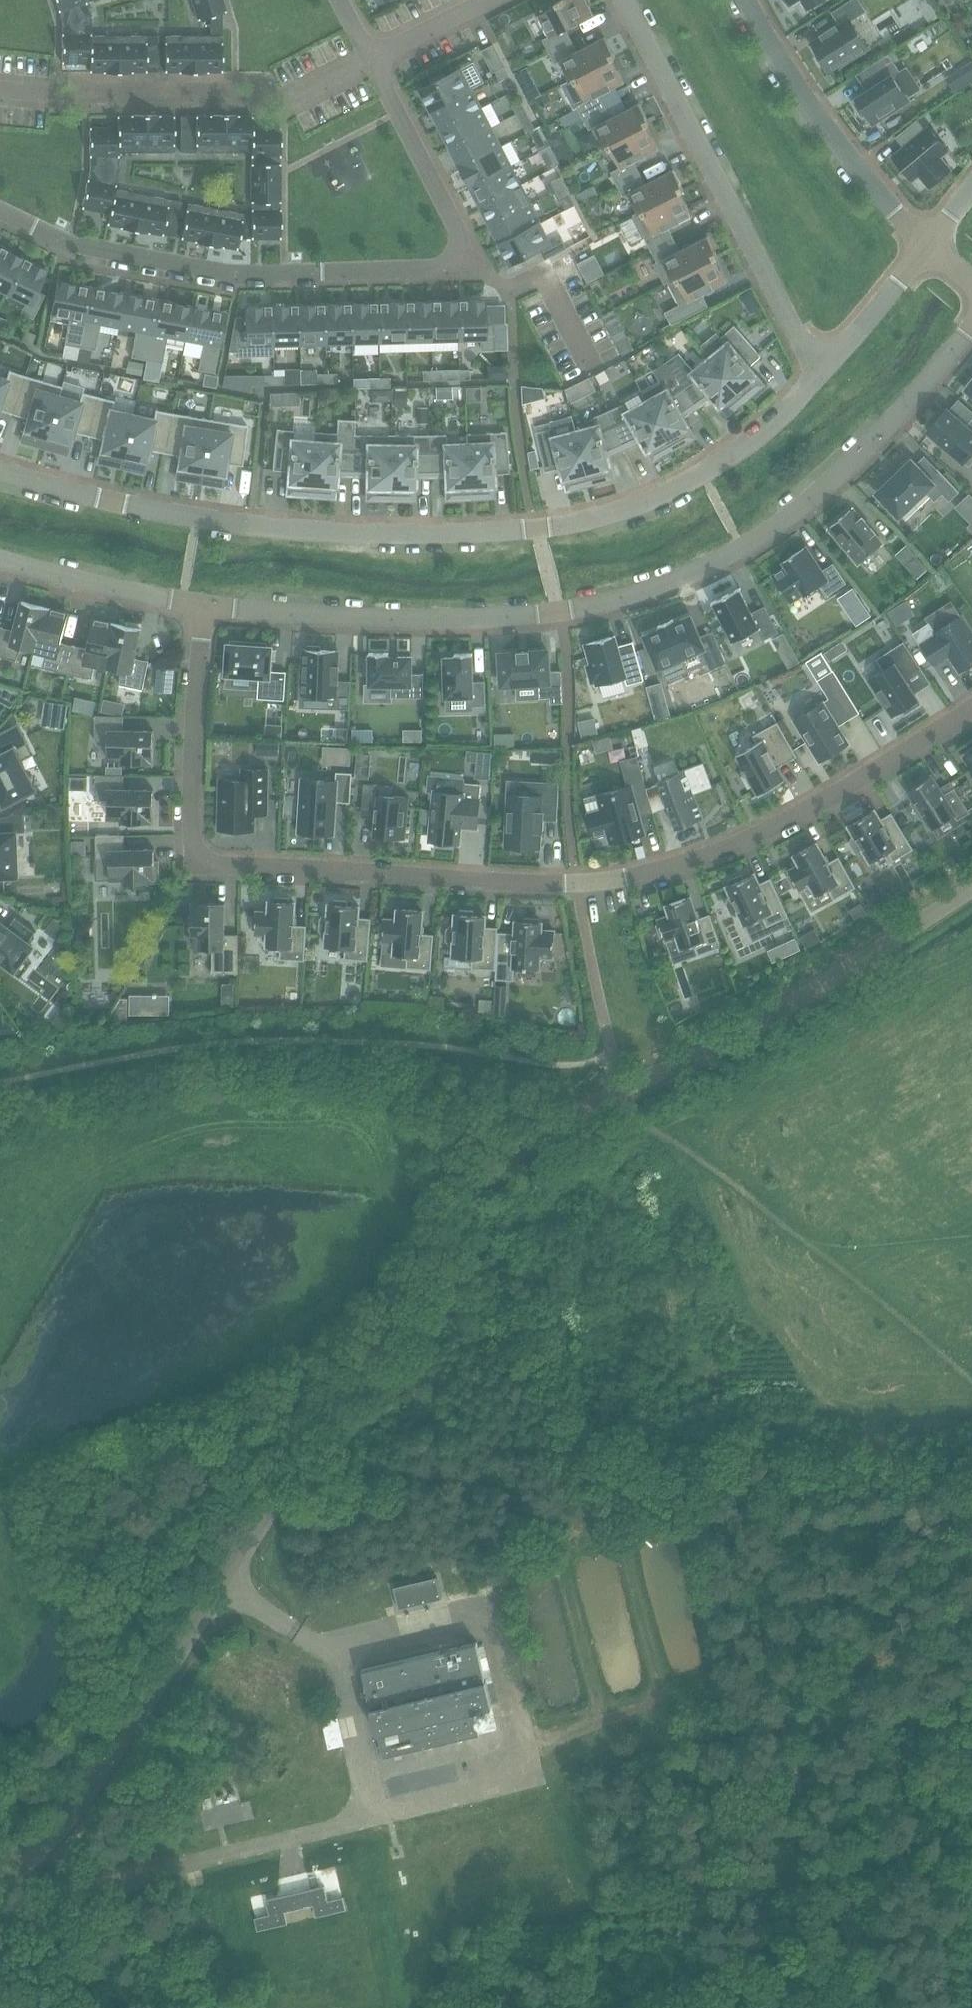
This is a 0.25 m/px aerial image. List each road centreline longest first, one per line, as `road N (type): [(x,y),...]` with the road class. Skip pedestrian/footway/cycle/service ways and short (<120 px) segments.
road 1 (tertiary): [(0,1885),(72,1818),(493,1177),(583,1108),(730,1042),(971,887)]
road 2 (residential): [(971,710),(784,823),(652,875),(579,883),(210,863),(200,858),(192,830),(202,606)]
road 3 (residential): [(822,373),(770,429),(693,483),(597,520),(539,530),(264,529),(0,474)]
road 4 (residential): [(202,606),(443,624),(559,616),(678,580),(726,558),(808,502),(882,433),(971,324)]
road 5 (residential): [(0,218),(88,252),(216,276),(414,275),(437,272),(453,258)]
road 6 (residential): [(625,0),(822,373)]
road 7 (residential): [(0,90),(284,98),(372,61)]
road 8 (residential): [(745,0),(811,106),(928,246)]
road 9 (residential): [(453,258),(454,233),(372,61)]
road 10 (residential): [(453,258),(510,291),(545,275),(596,370)]
road 11 (residential): [(0,562),(202,606)]
road 12 (residential): [(928,246),(822,373)]
road 13 (residential): [(372,61),(489,0)]

